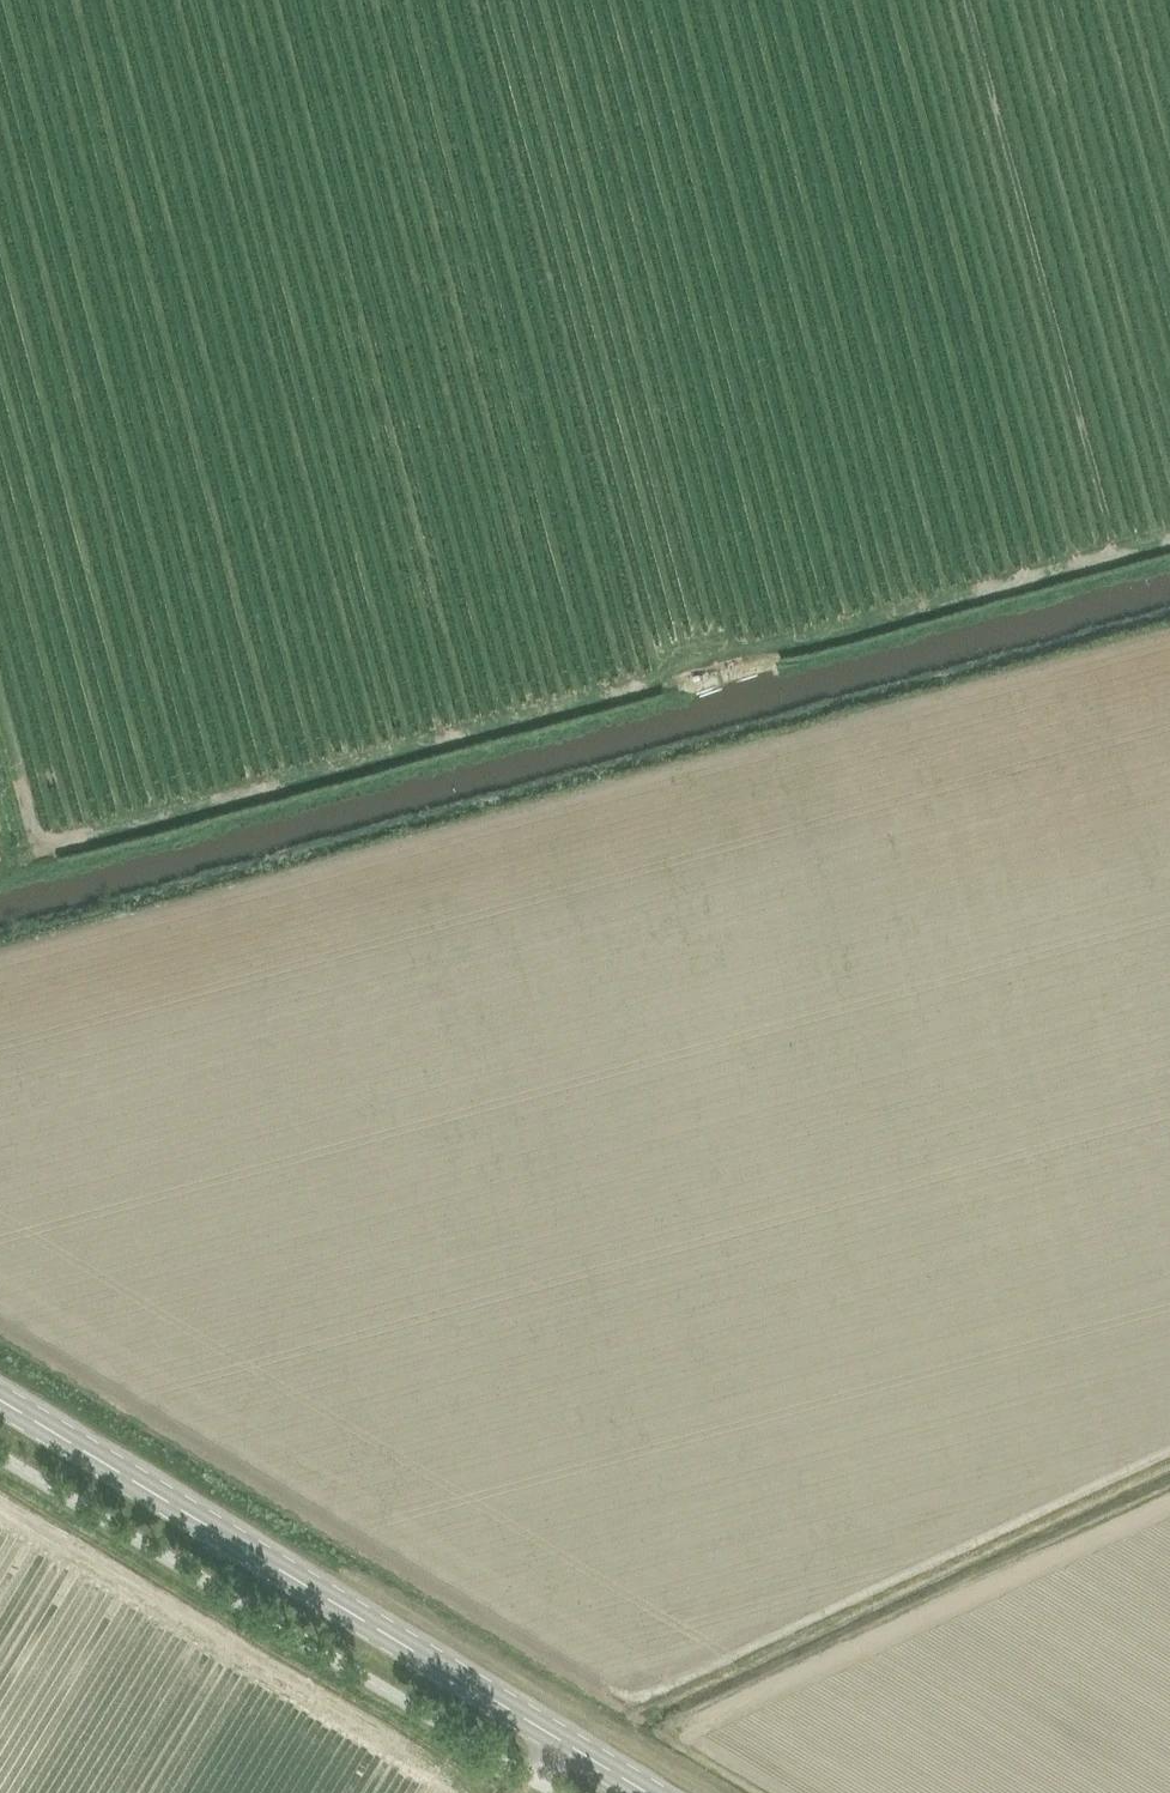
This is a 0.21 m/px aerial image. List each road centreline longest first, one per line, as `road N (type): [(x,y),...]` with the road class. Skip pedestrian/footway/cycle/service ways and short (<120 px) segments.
road 1 (primary): [(652,1792),(0,1398)]

